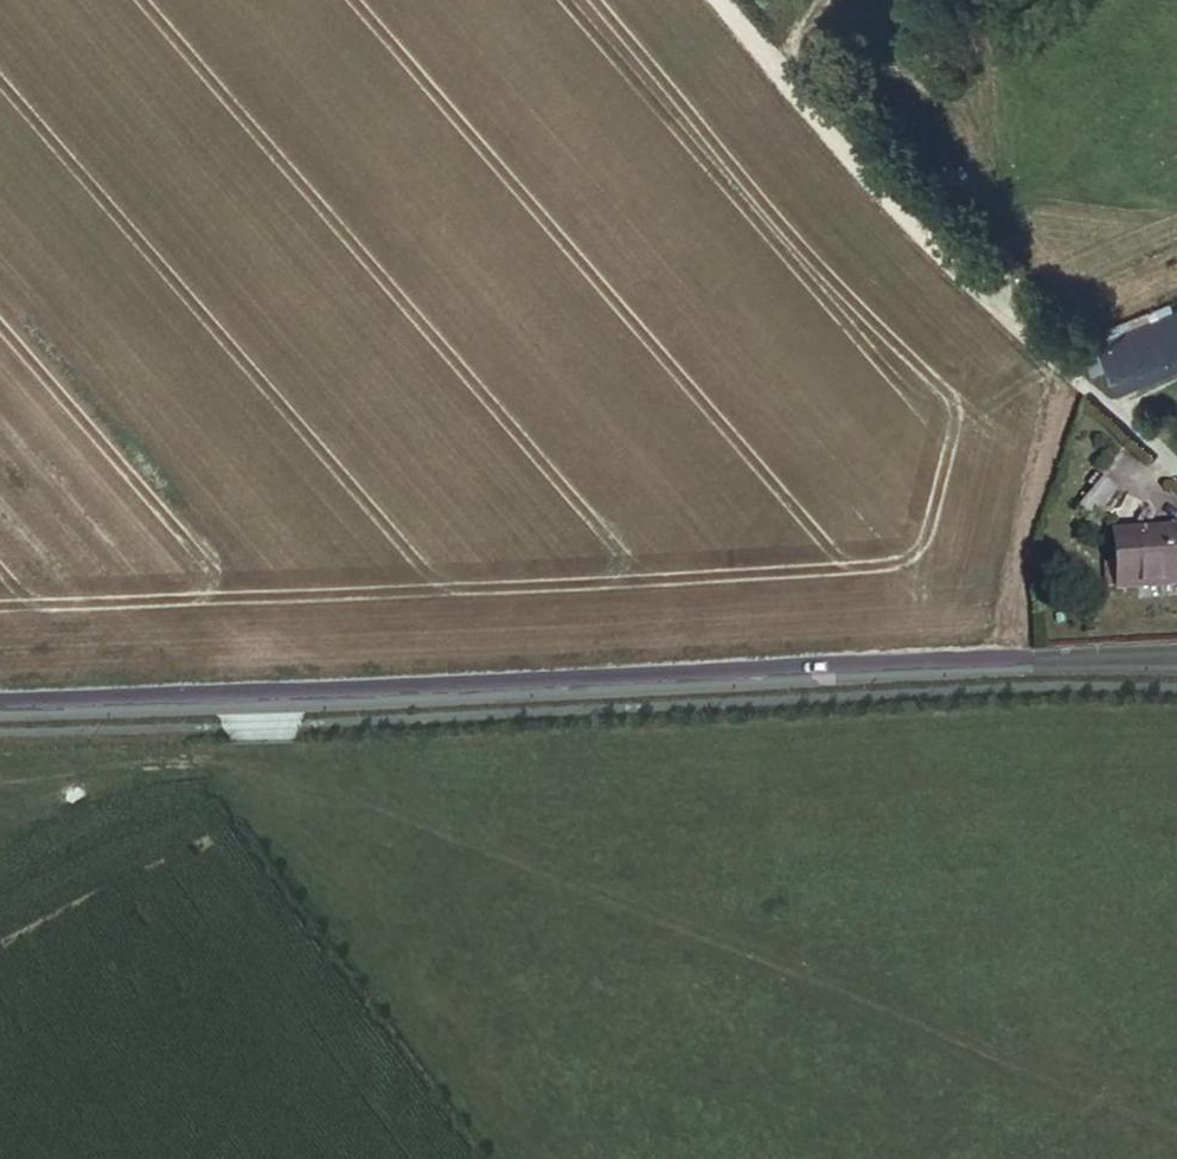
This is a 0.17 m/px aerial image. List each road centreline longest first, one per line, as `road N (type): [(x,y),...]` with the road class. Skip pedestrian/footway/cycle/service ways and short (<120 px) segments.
road 1 (tertiary): [(0,706),(1176,662)]
road 2 (track): [(717,0),(949,270),(1076,392)]
road 3 (residential): [(1076,392),(1176,473)]

